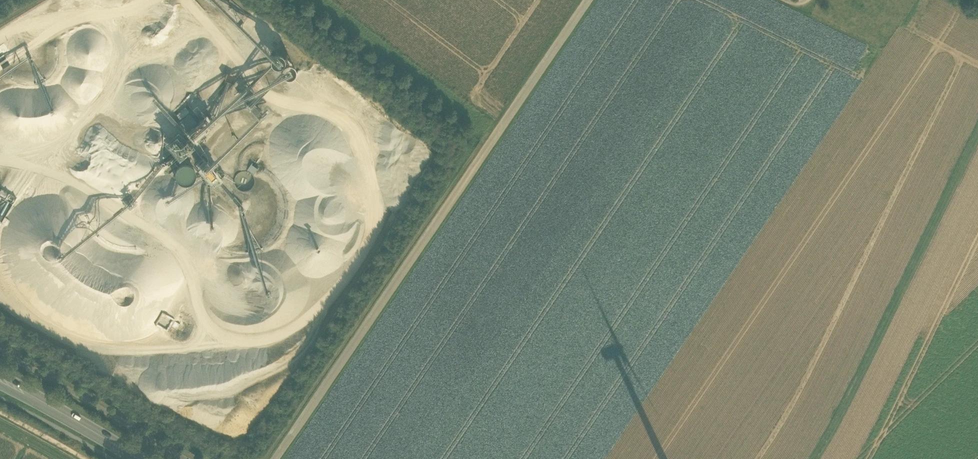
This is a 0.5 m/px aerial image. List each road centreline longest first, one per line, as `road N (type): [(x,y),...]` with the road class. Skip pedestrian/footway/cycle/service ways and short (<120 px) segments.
road 1 (unclassified): [(275,458),(589,0)]
road 2 (track): [(812,458),(977,131)]
road 3 (track): [(0,351),(185,458)]
road 4 (secondary): [(140,458),(0,380)]

